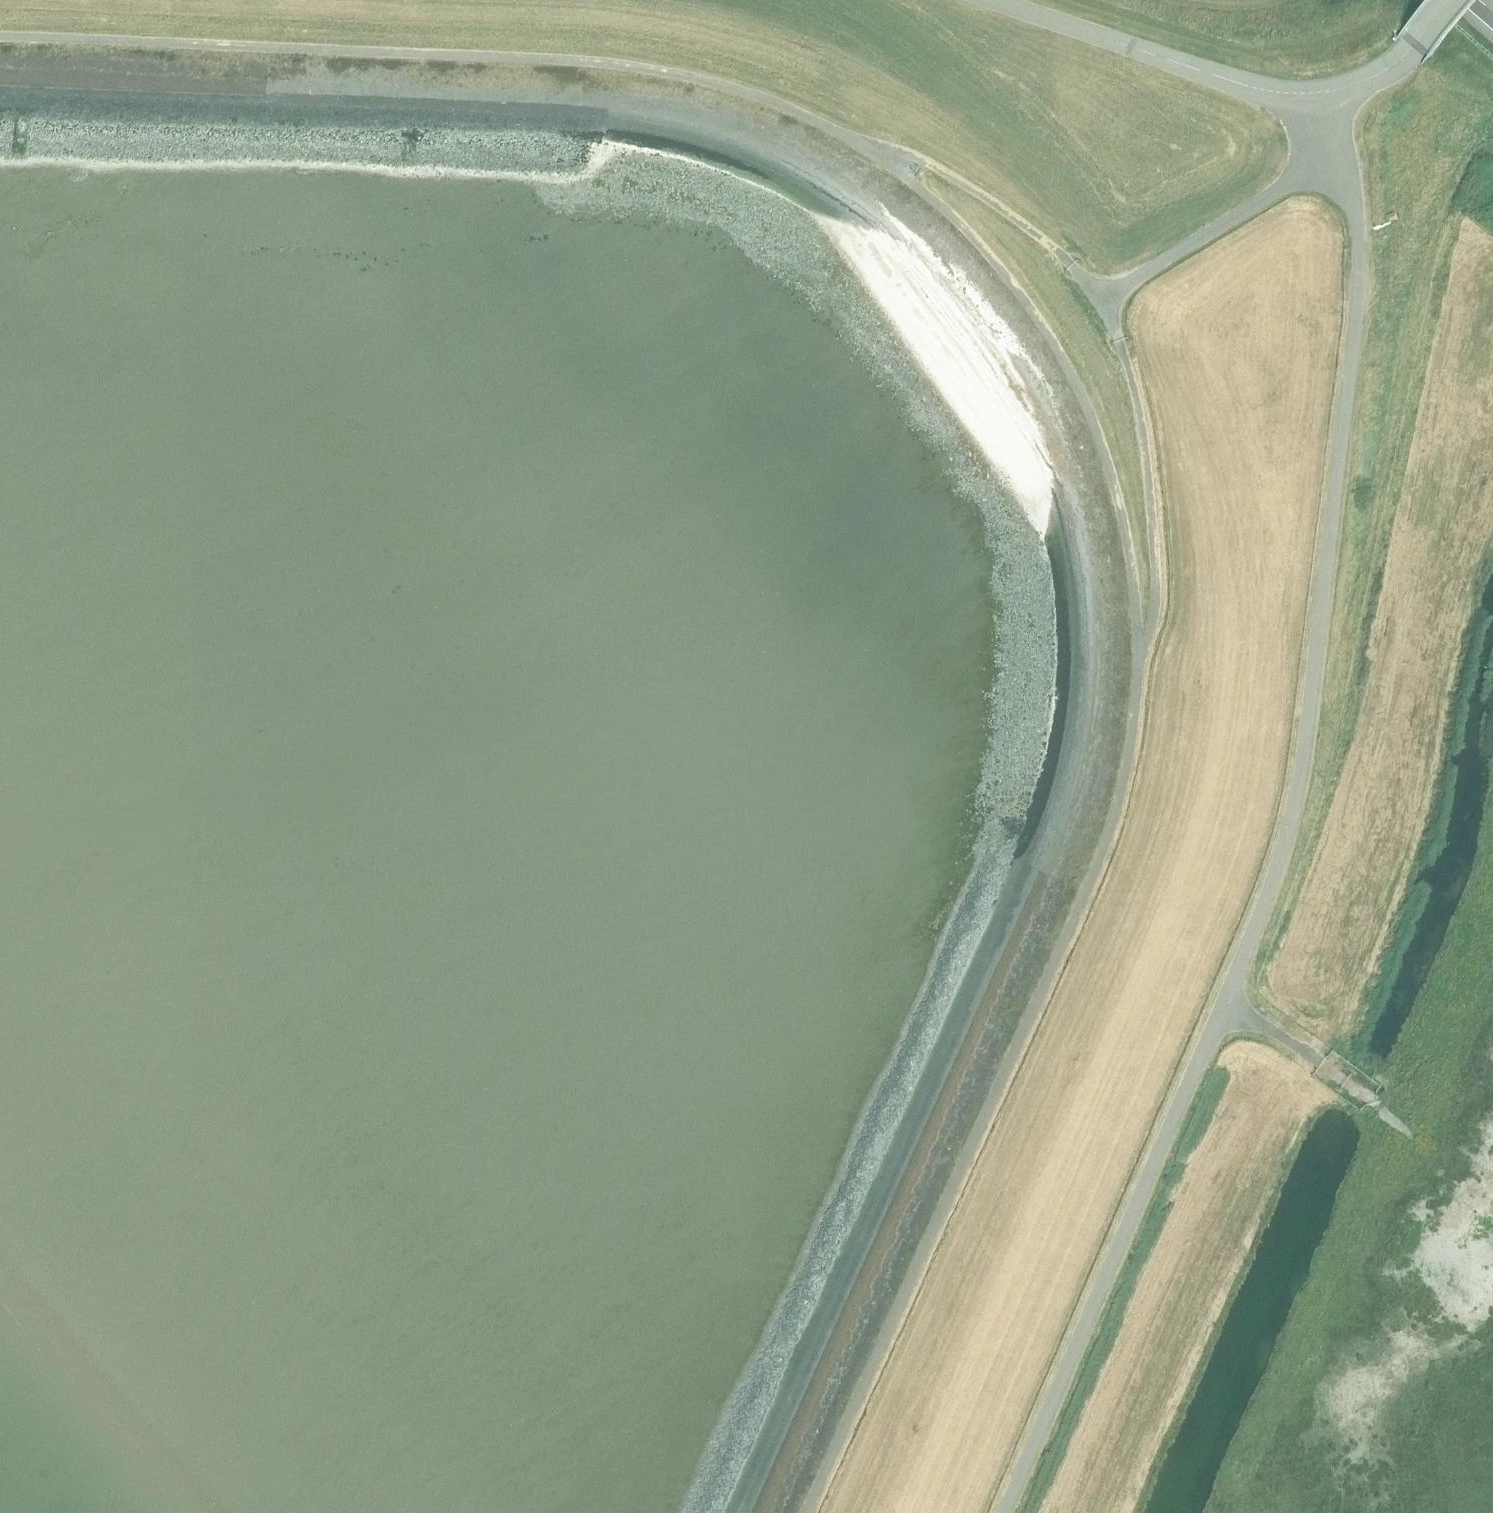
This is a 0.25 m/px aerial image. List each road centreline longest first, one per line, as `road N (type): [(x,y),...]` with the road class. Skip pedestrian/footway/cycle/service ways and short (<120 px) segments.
road 1 (unclassified): [(1003,1512),(1222,1007),(1297,772),(1356,306),(1350,195),(1320,96)]
road 2 (unclassified): [(1320,96),(1246,87),(999,0)]
road 3 (unclassified): [(1320,96),(1389,73),(1454,0)]

